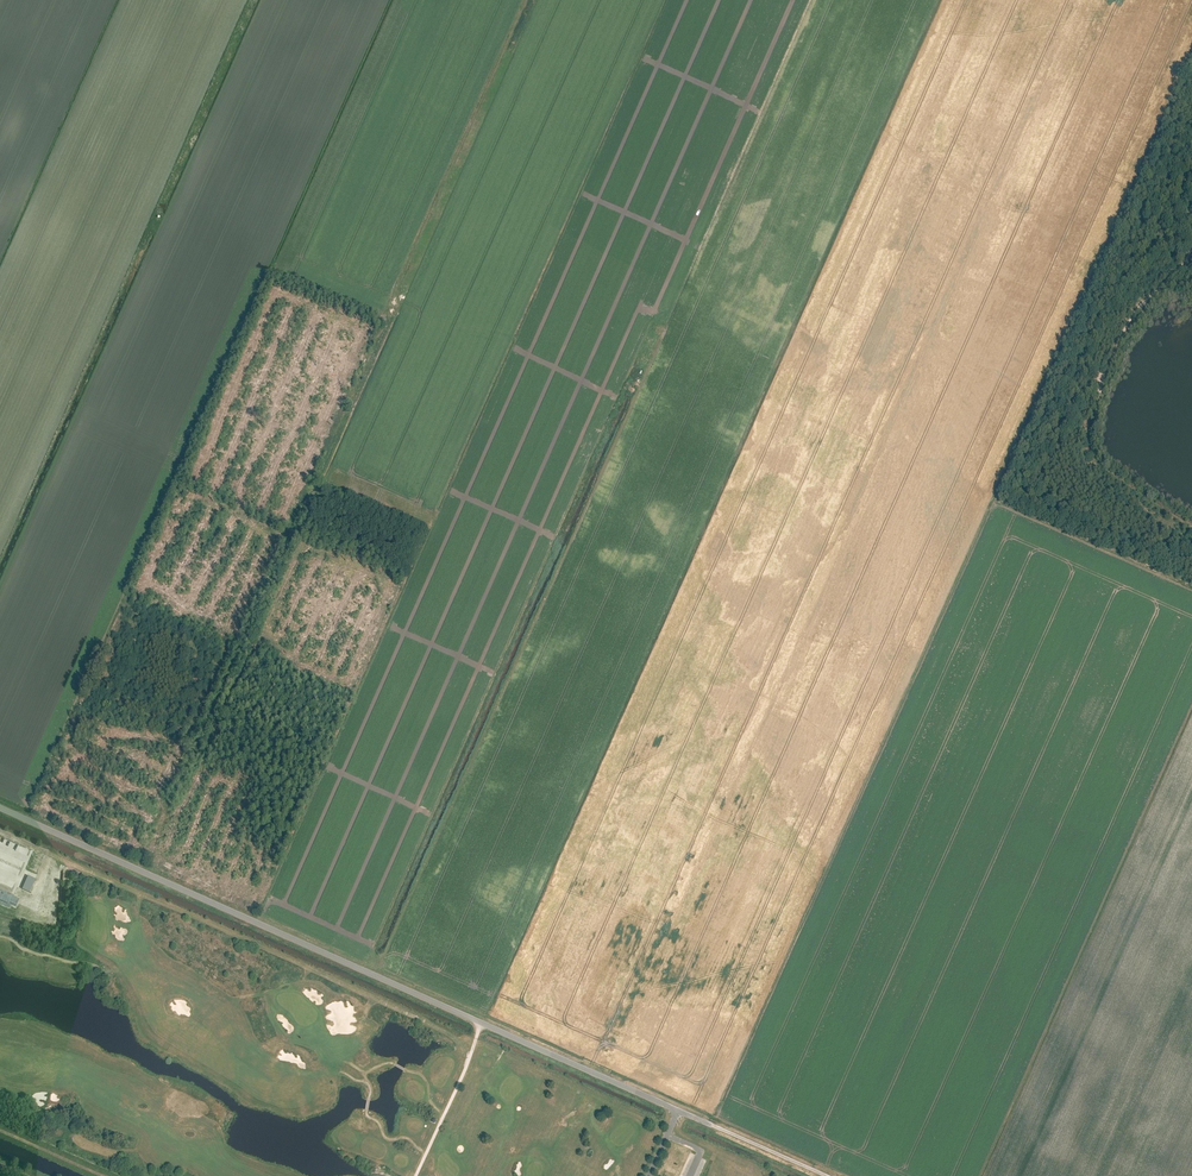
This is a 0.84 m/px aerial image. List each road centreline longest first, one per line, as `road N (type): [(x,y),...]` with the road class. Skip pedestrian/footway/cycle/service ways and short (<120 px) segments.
road 1 (unclassified): [(828,1175),(0,808)]
road 2 (track): [(526,0),(397,286),(399,305)]

